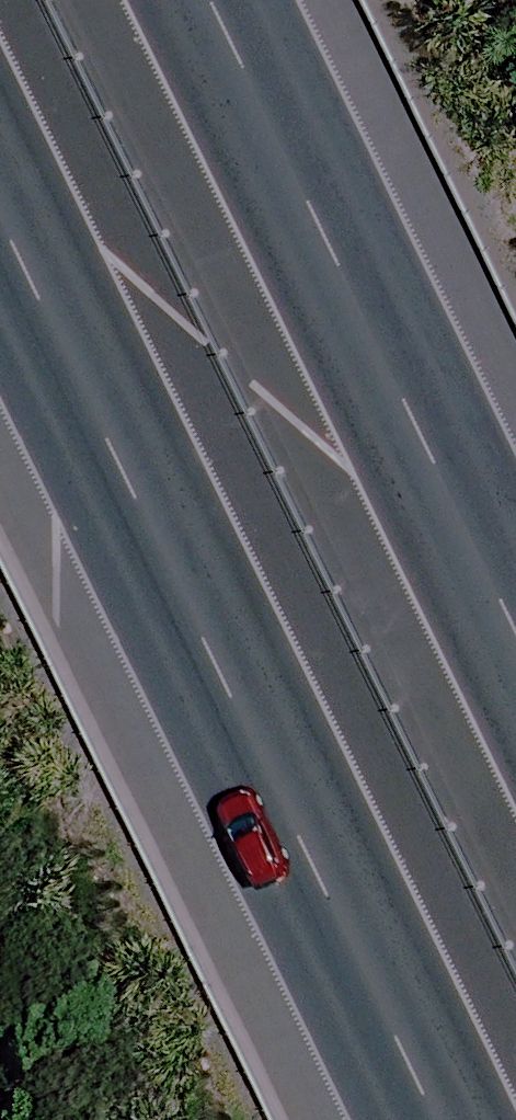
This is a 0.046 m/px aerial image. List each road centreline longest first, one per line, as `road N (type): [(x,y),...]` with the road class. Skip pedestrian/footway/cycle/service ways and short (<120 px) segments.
road 1 (motorway): [(411,1119),(0,301)]
road 2 (motorway): [(168,0),(515,698)]

